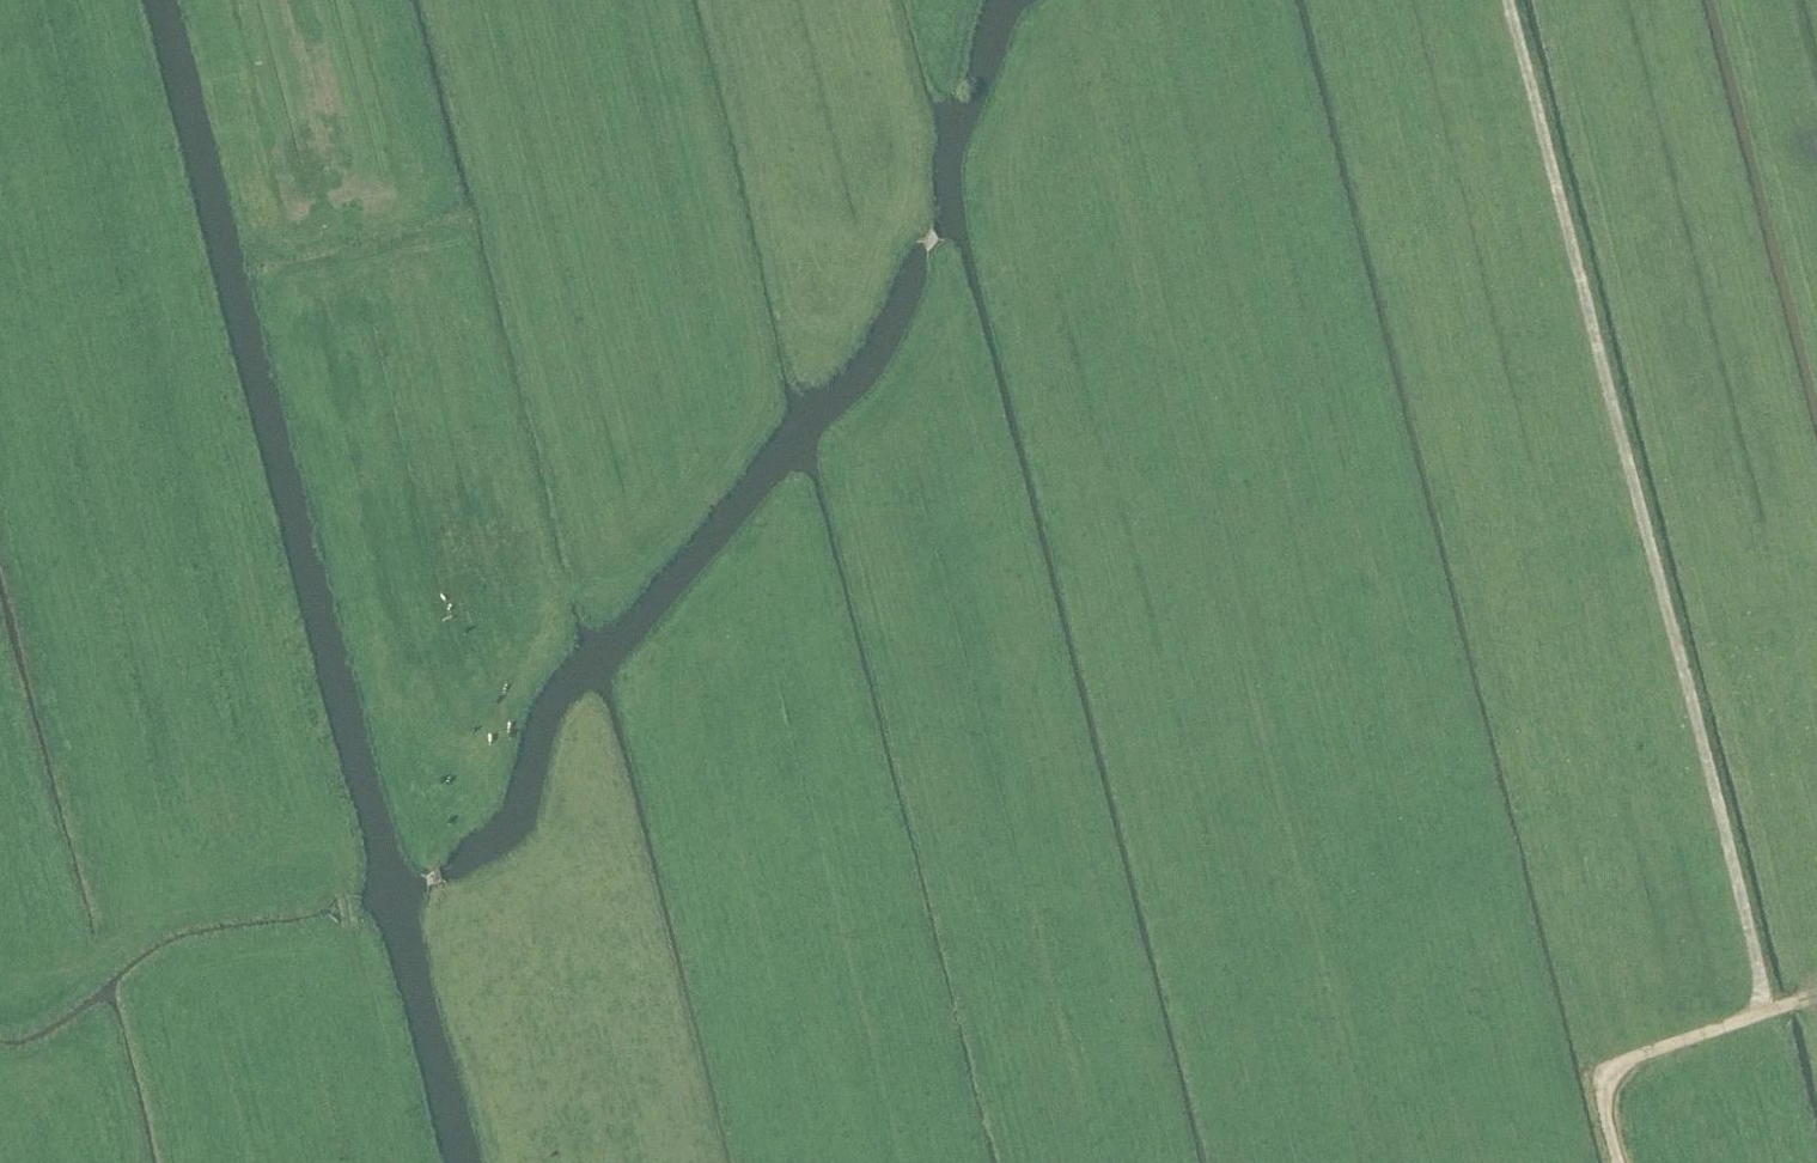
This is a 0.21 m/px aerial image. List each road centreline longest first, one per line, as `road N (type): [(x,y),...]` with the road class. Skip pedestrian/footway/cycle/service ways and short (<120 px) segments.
road 1 (track): [(1617,1162),(1604,1082),(1625,1061),(1767,1014),(1507,0)]

